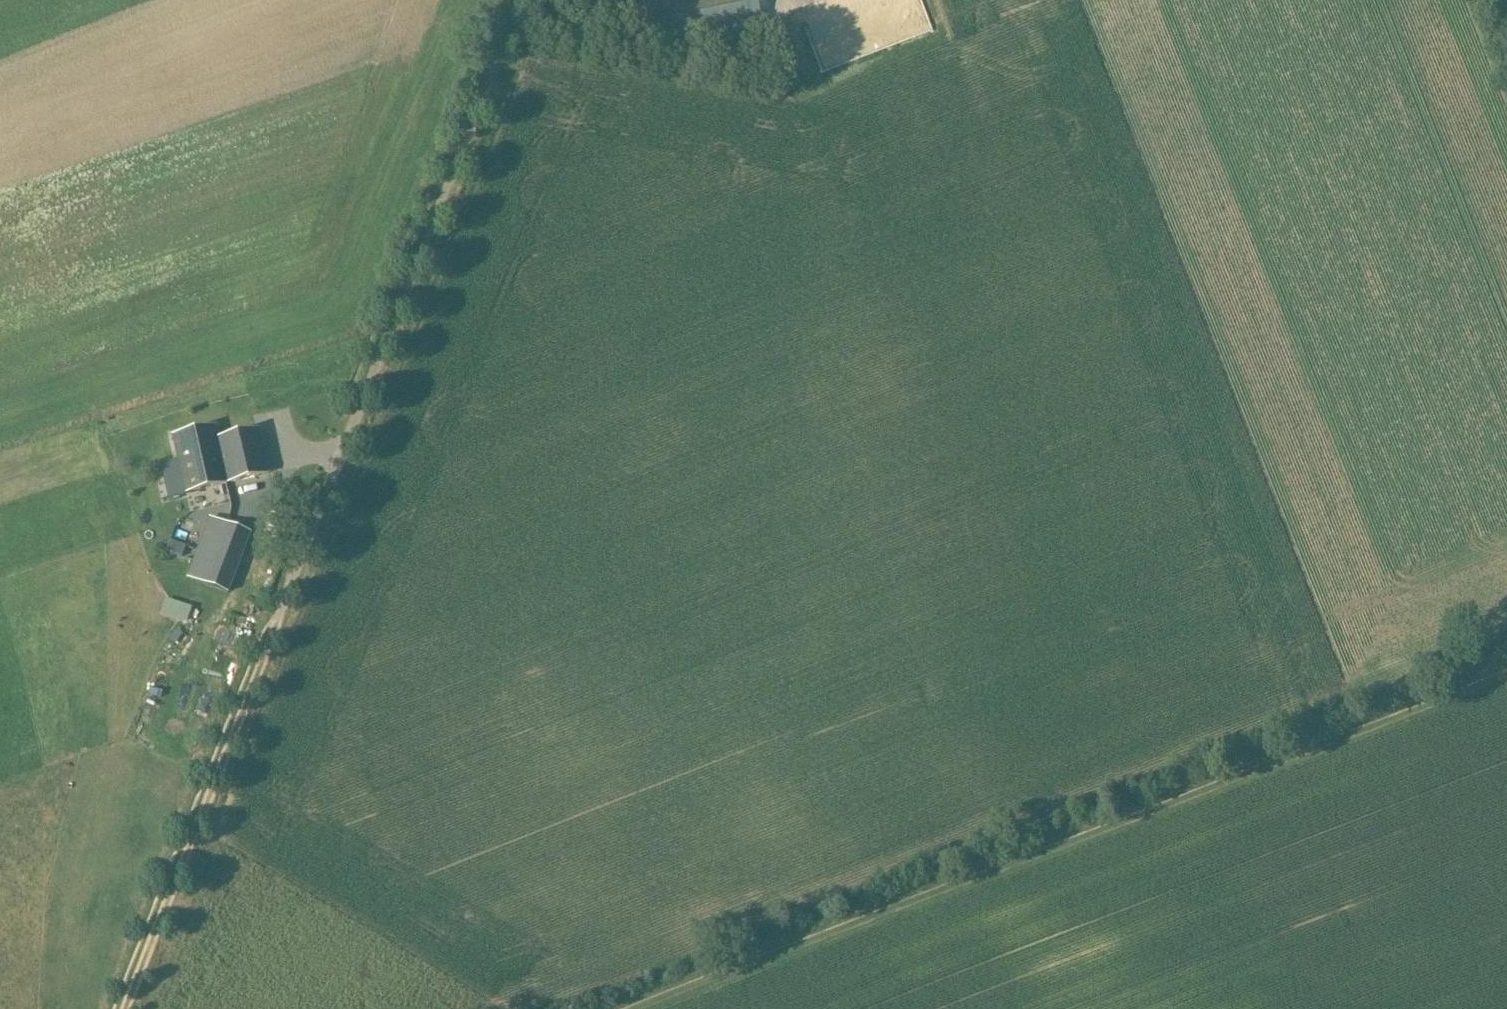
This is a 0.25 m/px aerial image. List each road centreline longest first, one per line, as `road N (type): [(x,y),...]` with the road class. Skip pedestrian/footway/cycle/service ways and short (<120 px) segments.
road 1 (track): [(612,1008),(1506,668)]
road 2 (unclassified): [(279,615),(521,0)]
road 3 (track): [(279,615),(121,1008)]

